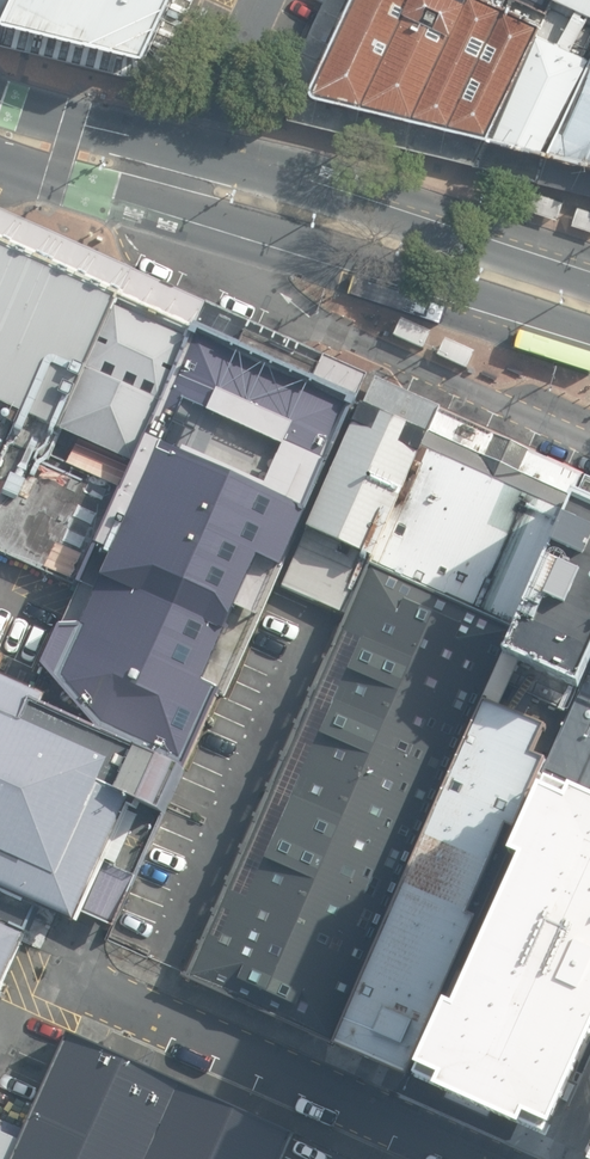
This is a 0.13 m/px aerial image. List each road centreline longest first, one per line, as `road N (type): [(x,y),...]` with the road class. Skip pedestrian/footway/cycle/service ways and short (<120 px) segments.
road 1 (tertiary): [(589,348),(163,210)]
road 2 (unclassified): [(458,1158),(53,970)]
road 3 (tertiary): [(193,154),(589,277)]
road 4 (tertiary): [(0,100),(193,154)]
road 5 (tertiary): [(163,210),(0,151)]
road 6 (unclassified): [(264,0),(193,154)]

